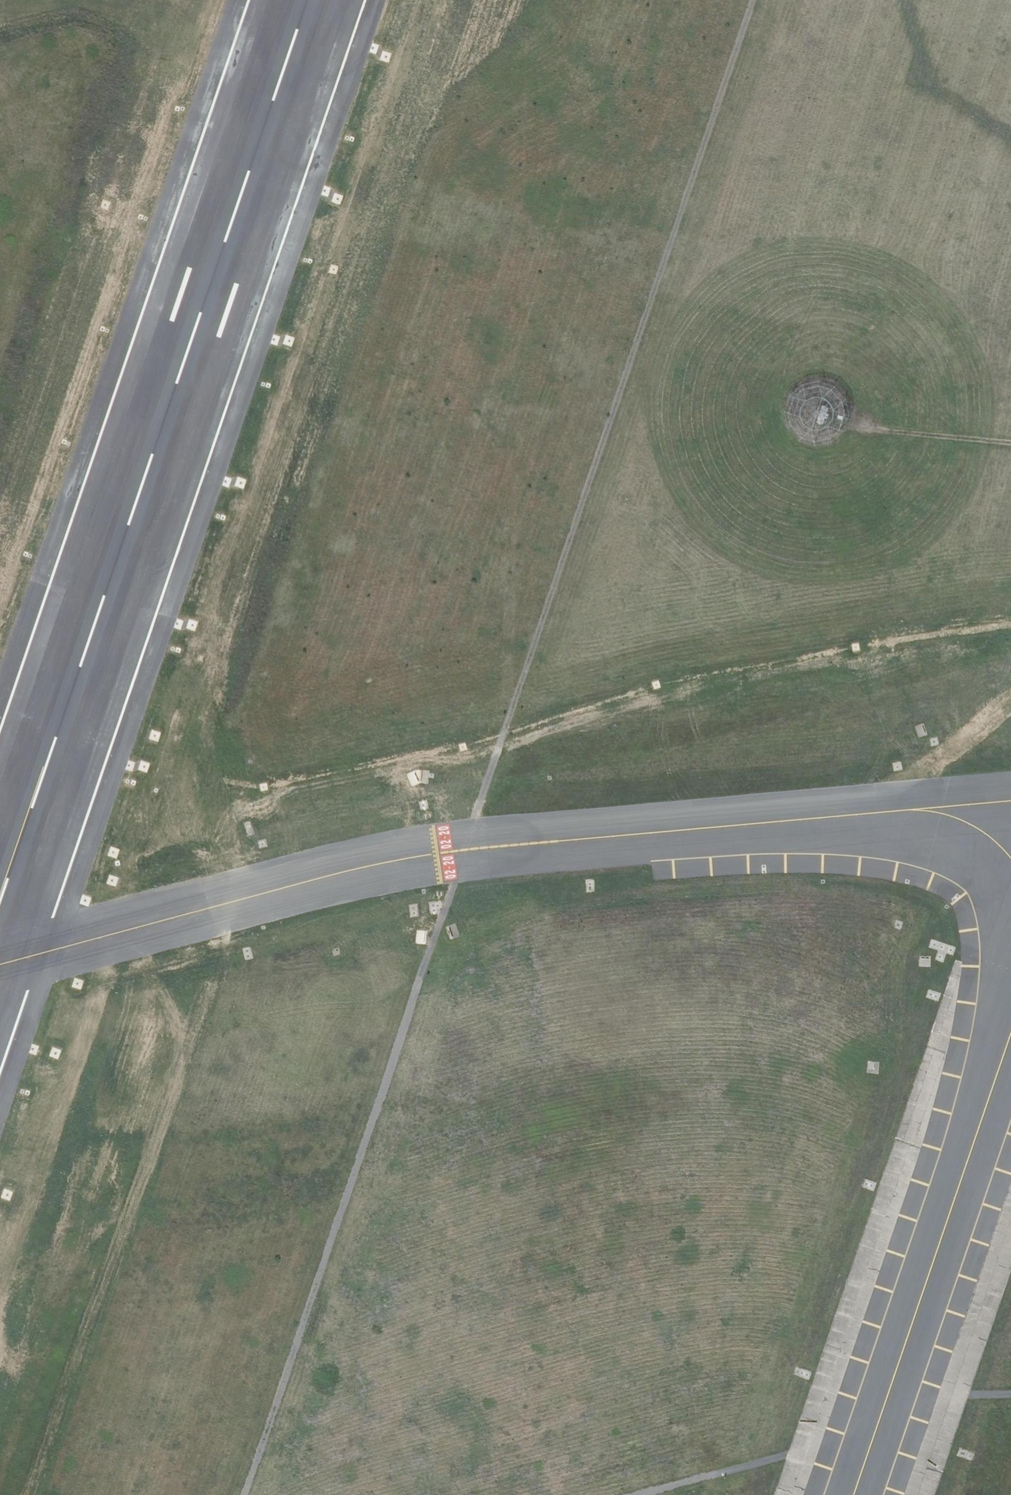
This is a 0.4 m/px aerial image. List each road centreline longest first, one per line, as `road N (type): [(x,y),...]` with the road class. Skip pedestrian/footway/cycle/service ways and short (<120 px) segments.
road 1 (track): [(243,1494),(453,883)]
road 2 (track): [(787,1455),(639,1494)]

